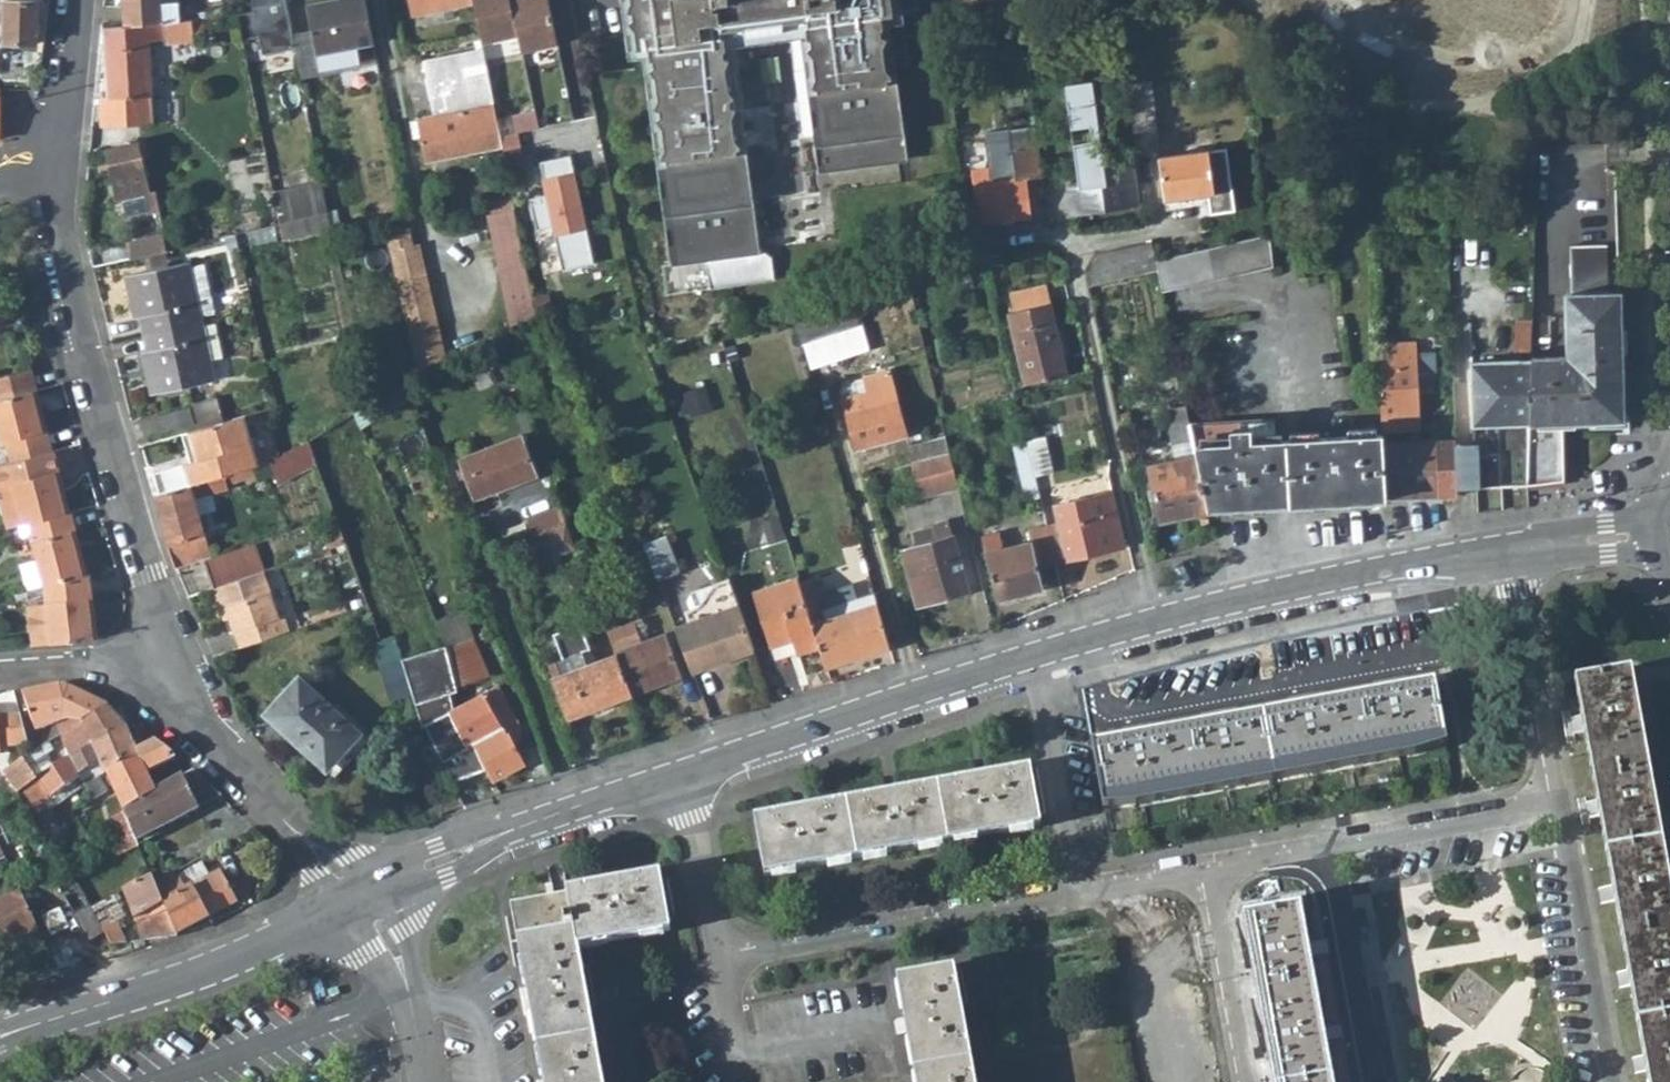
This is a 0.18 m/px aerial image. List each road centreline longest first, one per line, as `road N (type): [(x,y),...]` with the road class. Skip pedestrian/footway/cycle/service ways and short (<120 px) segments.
road 1 (residential): [(177,676),(60,219),(54,150)]
road 2 (residential): [(1023,659),(1382,567),(1511,549)]
road 3 (residential): [(2,1035),(225,961),(358,899)]
road 4 (residential): [(675,774),(1023,659)]
road 5 (residential): [(721,961),(1077,897)]
road 6 (residential): [(358,899),(520,826),(675,774)]
road 7 (residential): [(177,676),(226,754),(358,899)]
road 8 (residential): [(1611,1081),(1558,809)]
road 9 (residential): [(1558,809),(1511,549)]
road 10 (residential): [(1023,659),(1077,897)]
road 11 (residential): [(1319,852),(1558,809)]
road 12 (residential): [(1319,852),(1362,1081)]
road 13 (residential): [(1245,1081),(1206,873)]
road 14 (residential): [(426,1081),(409,994),(358,899)]
road 15 (residential): [(721,961),(694,825),(675,774)]
road 16 (residential): [(0,669),(177,676)]
road 17 (residential): [(54,150),(72,121),(83,0)]
road 18 (residential): [(1511,549),(1652,536)]
road 19 (residential): [(1077,897),(1206,873)]
road 20 (residential): [(744,1081),(721,961)]

